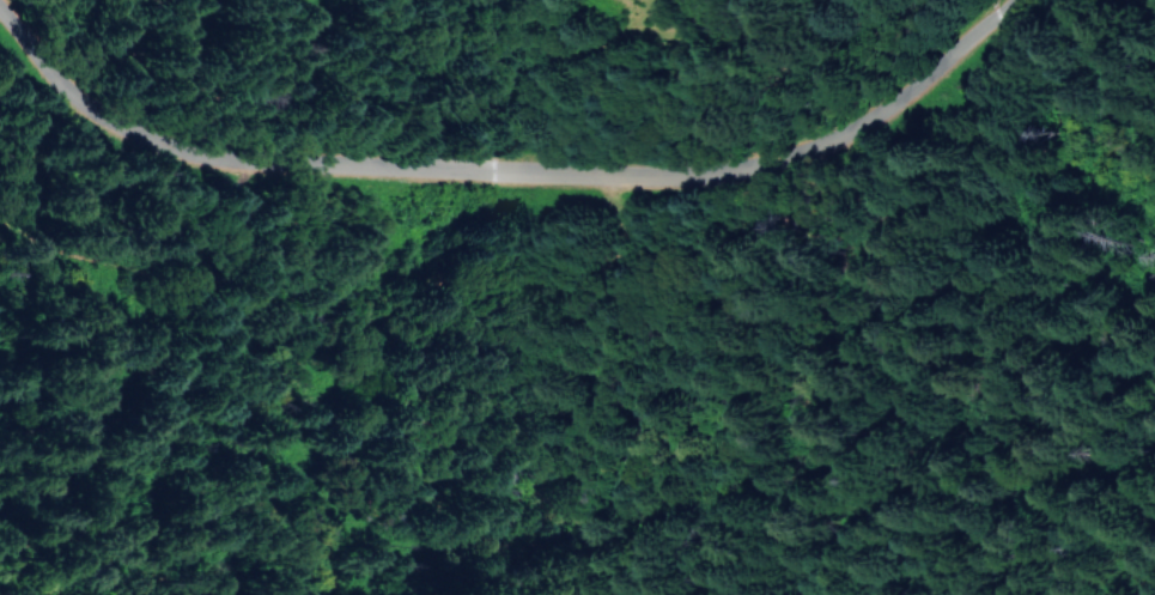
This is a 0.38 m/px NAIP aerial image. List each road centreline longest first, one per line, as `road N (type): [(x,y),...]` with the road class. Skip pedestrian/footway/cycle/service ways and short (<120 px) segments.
road 1 (residential): [(1013,0),(851,134),(767,171),(657,188),(220,169),(169,151),(75,95),(0,11)]
road 2 (track): [(603,187),(579,81),(560,40),(524,0)]
road 3 (track): [(454,0),(393,49),(332,30)]

